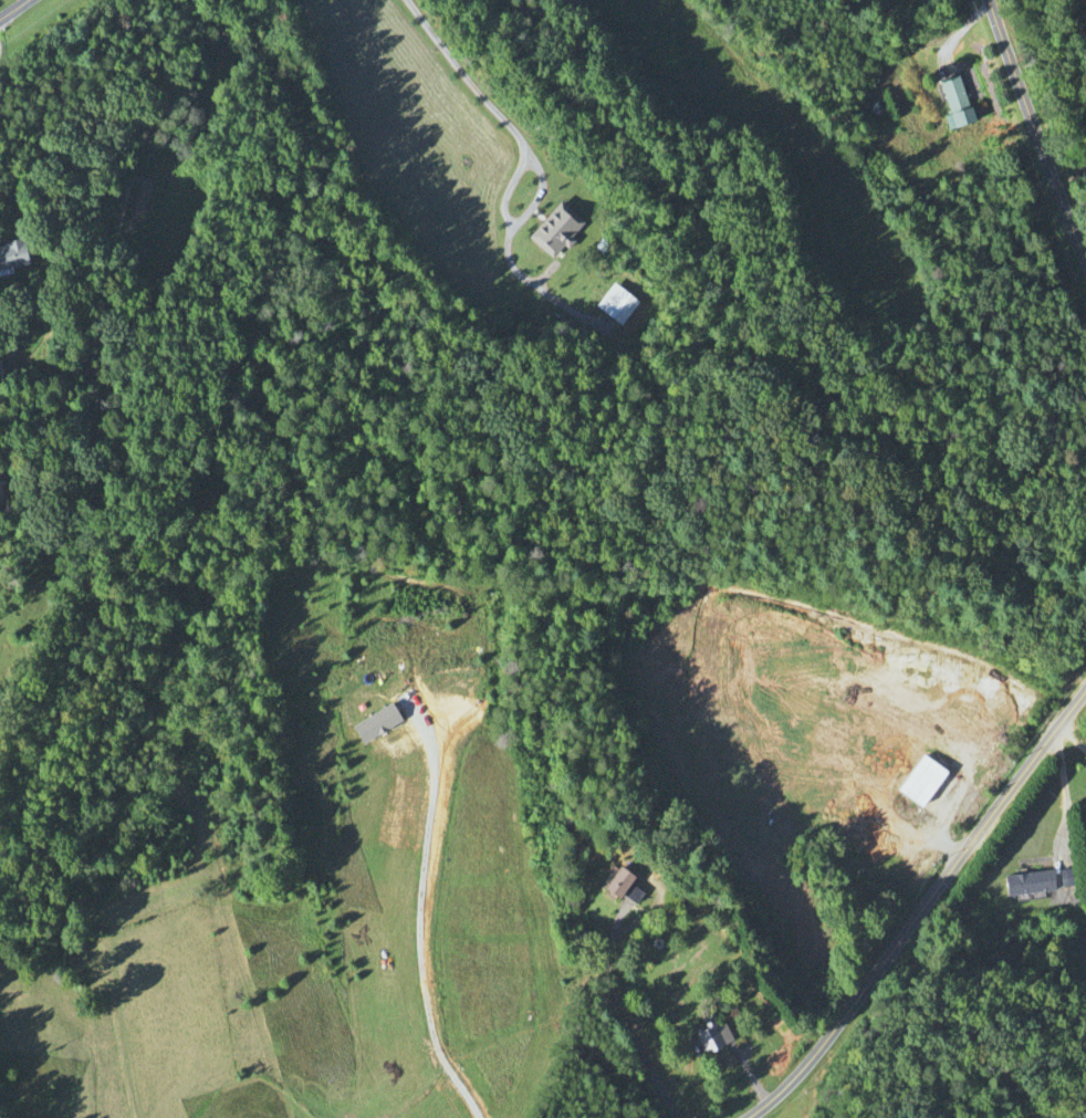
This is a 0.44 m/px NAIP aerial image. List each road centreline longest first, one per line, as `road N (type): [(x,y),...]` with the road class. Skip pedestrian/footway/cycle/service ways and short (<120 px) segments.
road 1 (residential): [(746,1117),(797,1076),(1085,682)]
road 2 (residential): [(987,0),(1085,268)]

